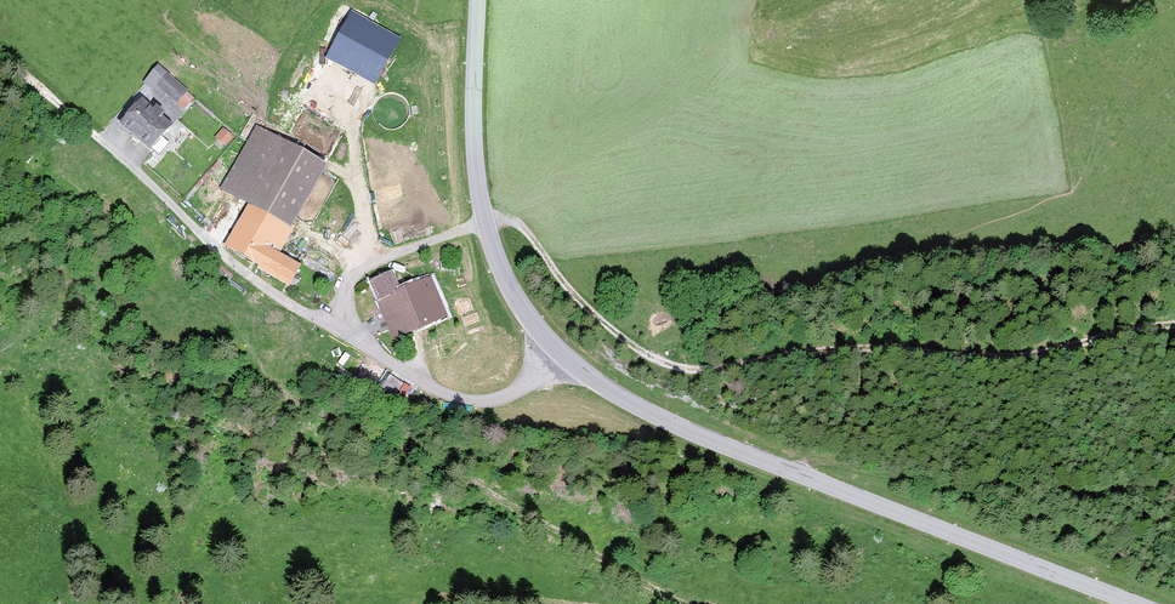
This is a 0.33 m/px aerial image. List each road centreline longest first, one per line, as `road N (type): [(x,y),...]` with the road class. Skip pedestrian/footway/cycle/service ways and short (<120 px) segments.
road 1 (tertiary): [(1137,603),(711,440),(634,405),(556,349),(509,285),(485,221),(473,114),(477,0)]
road 2 (track): [(485,221),(525,228),(598,319),(659,363),(688,371),(852,345),(1002,359),(1174,324)]
road 3 (track): [(531,603),(406,603)]

